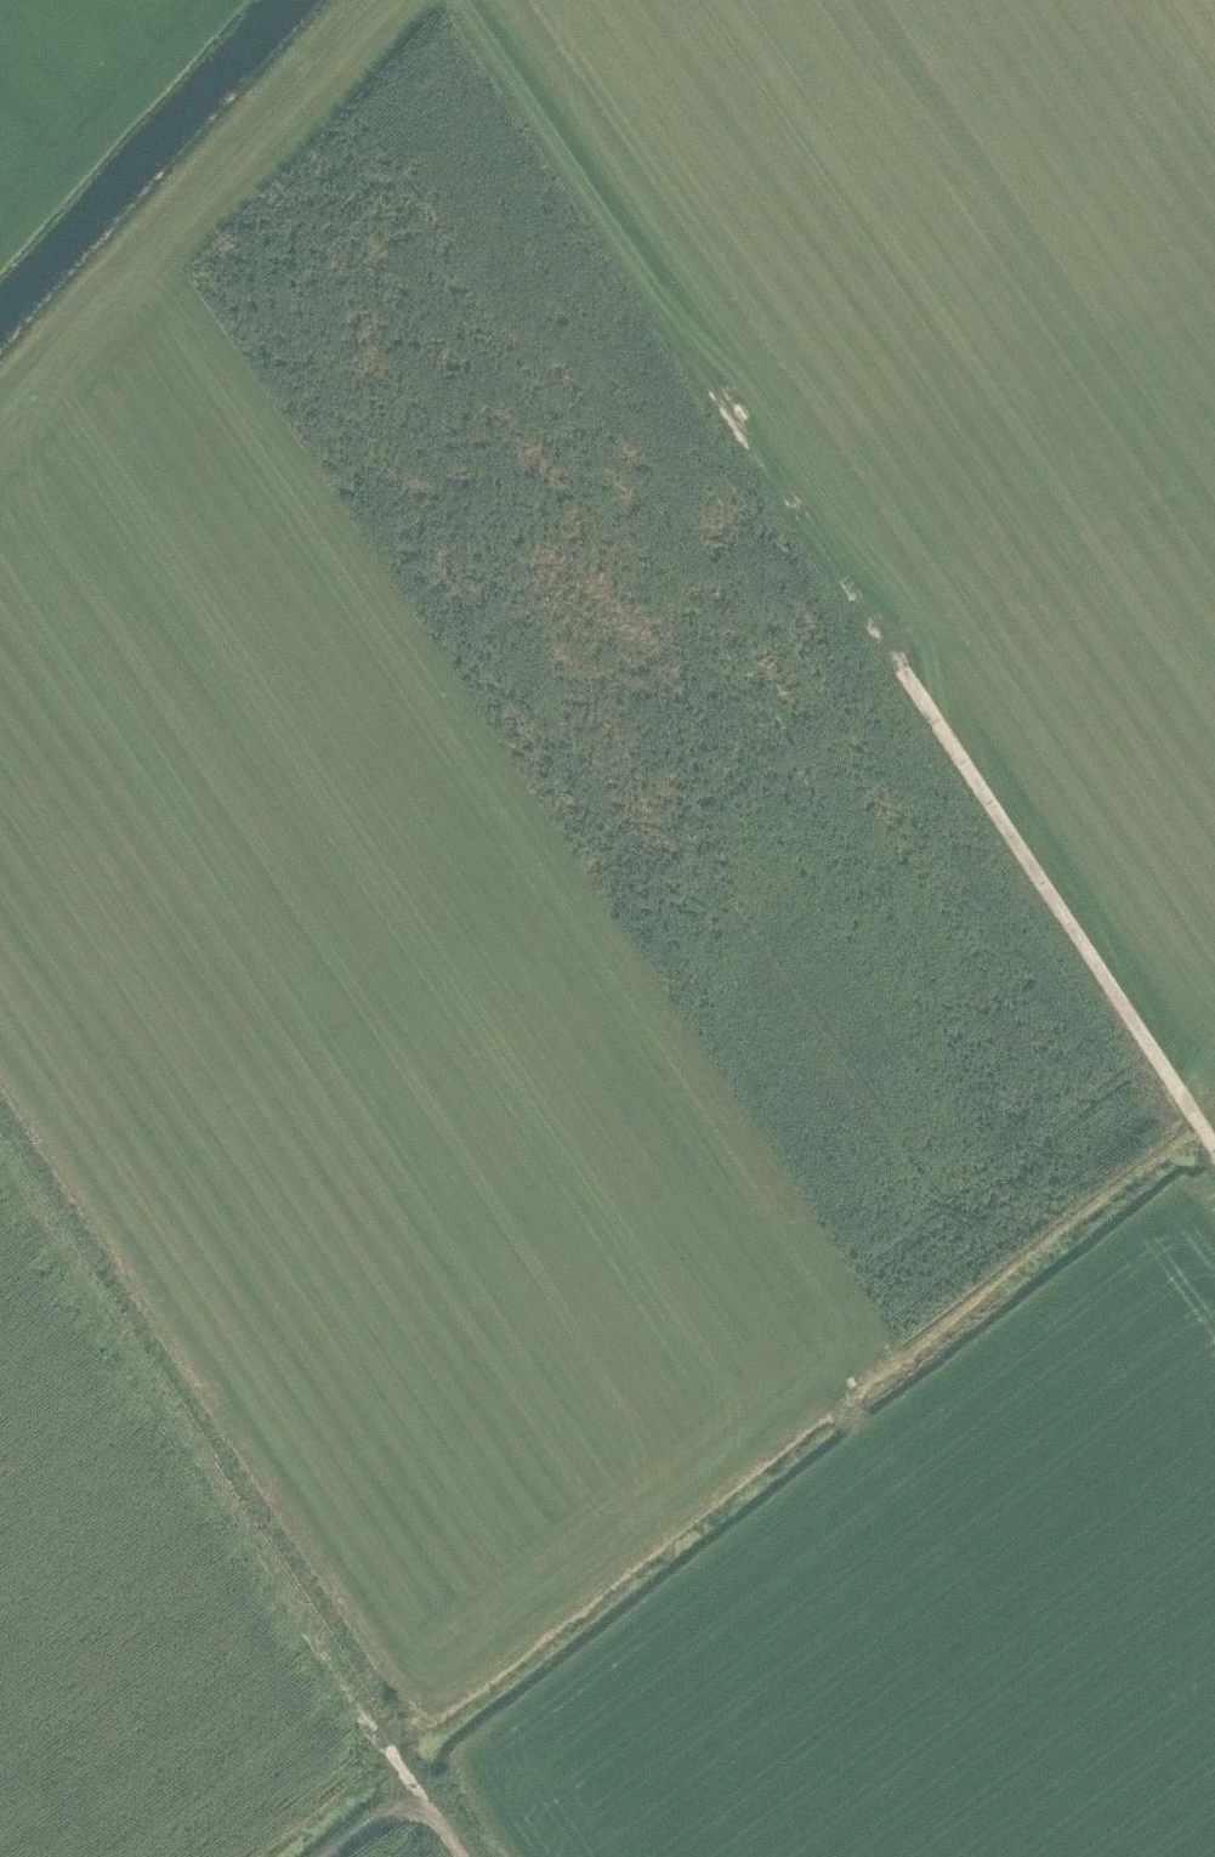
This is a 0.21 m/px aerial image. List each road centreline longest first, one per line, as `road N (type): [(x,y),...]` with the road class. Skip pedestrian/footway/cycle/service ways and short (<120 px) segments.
road 1 (track): [(1214,1158),(905,677)]

